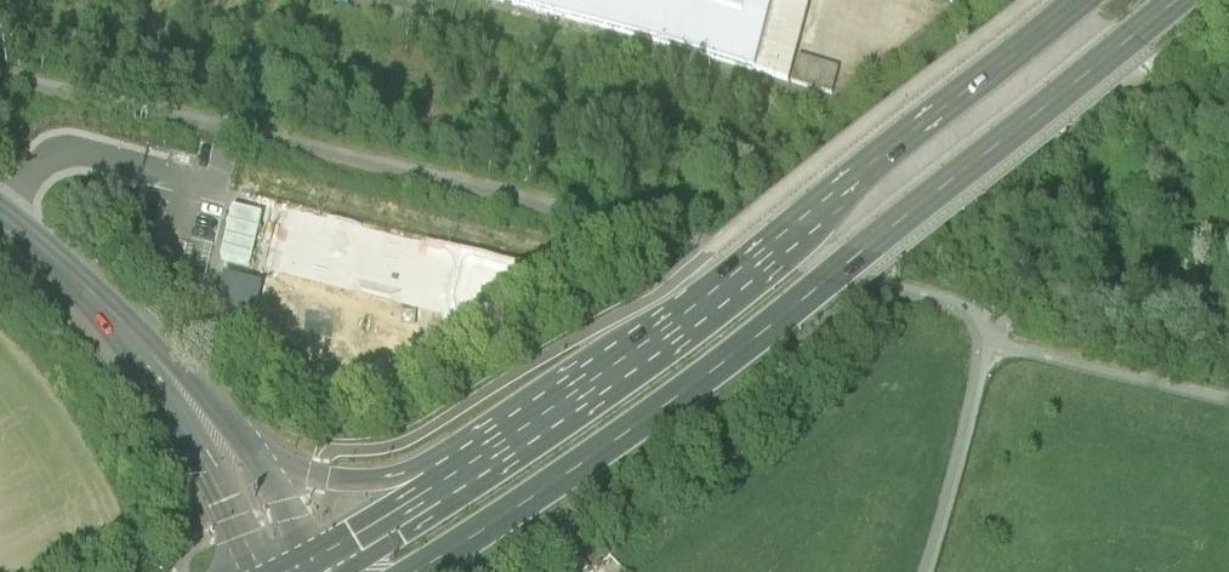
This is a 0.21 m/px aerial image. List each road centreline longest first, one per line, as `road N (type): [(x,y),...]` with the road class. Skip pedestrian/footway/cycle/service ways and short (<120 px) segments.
road 1 (primary): [(424,571),(528,512),(835,291),(1191,0)]
road 2 (primary): [(1090,0),(668,336),(443,486)]
road 3 (tertiary): [(208,432),(143,351),(0,220)]
road 4 (tertiary): [(443,486),(318,479),(208,432)]
road 5 (primary): [(443,486),(300,568)]
road 6 (tertiary): [(300,568),(208,432)]

